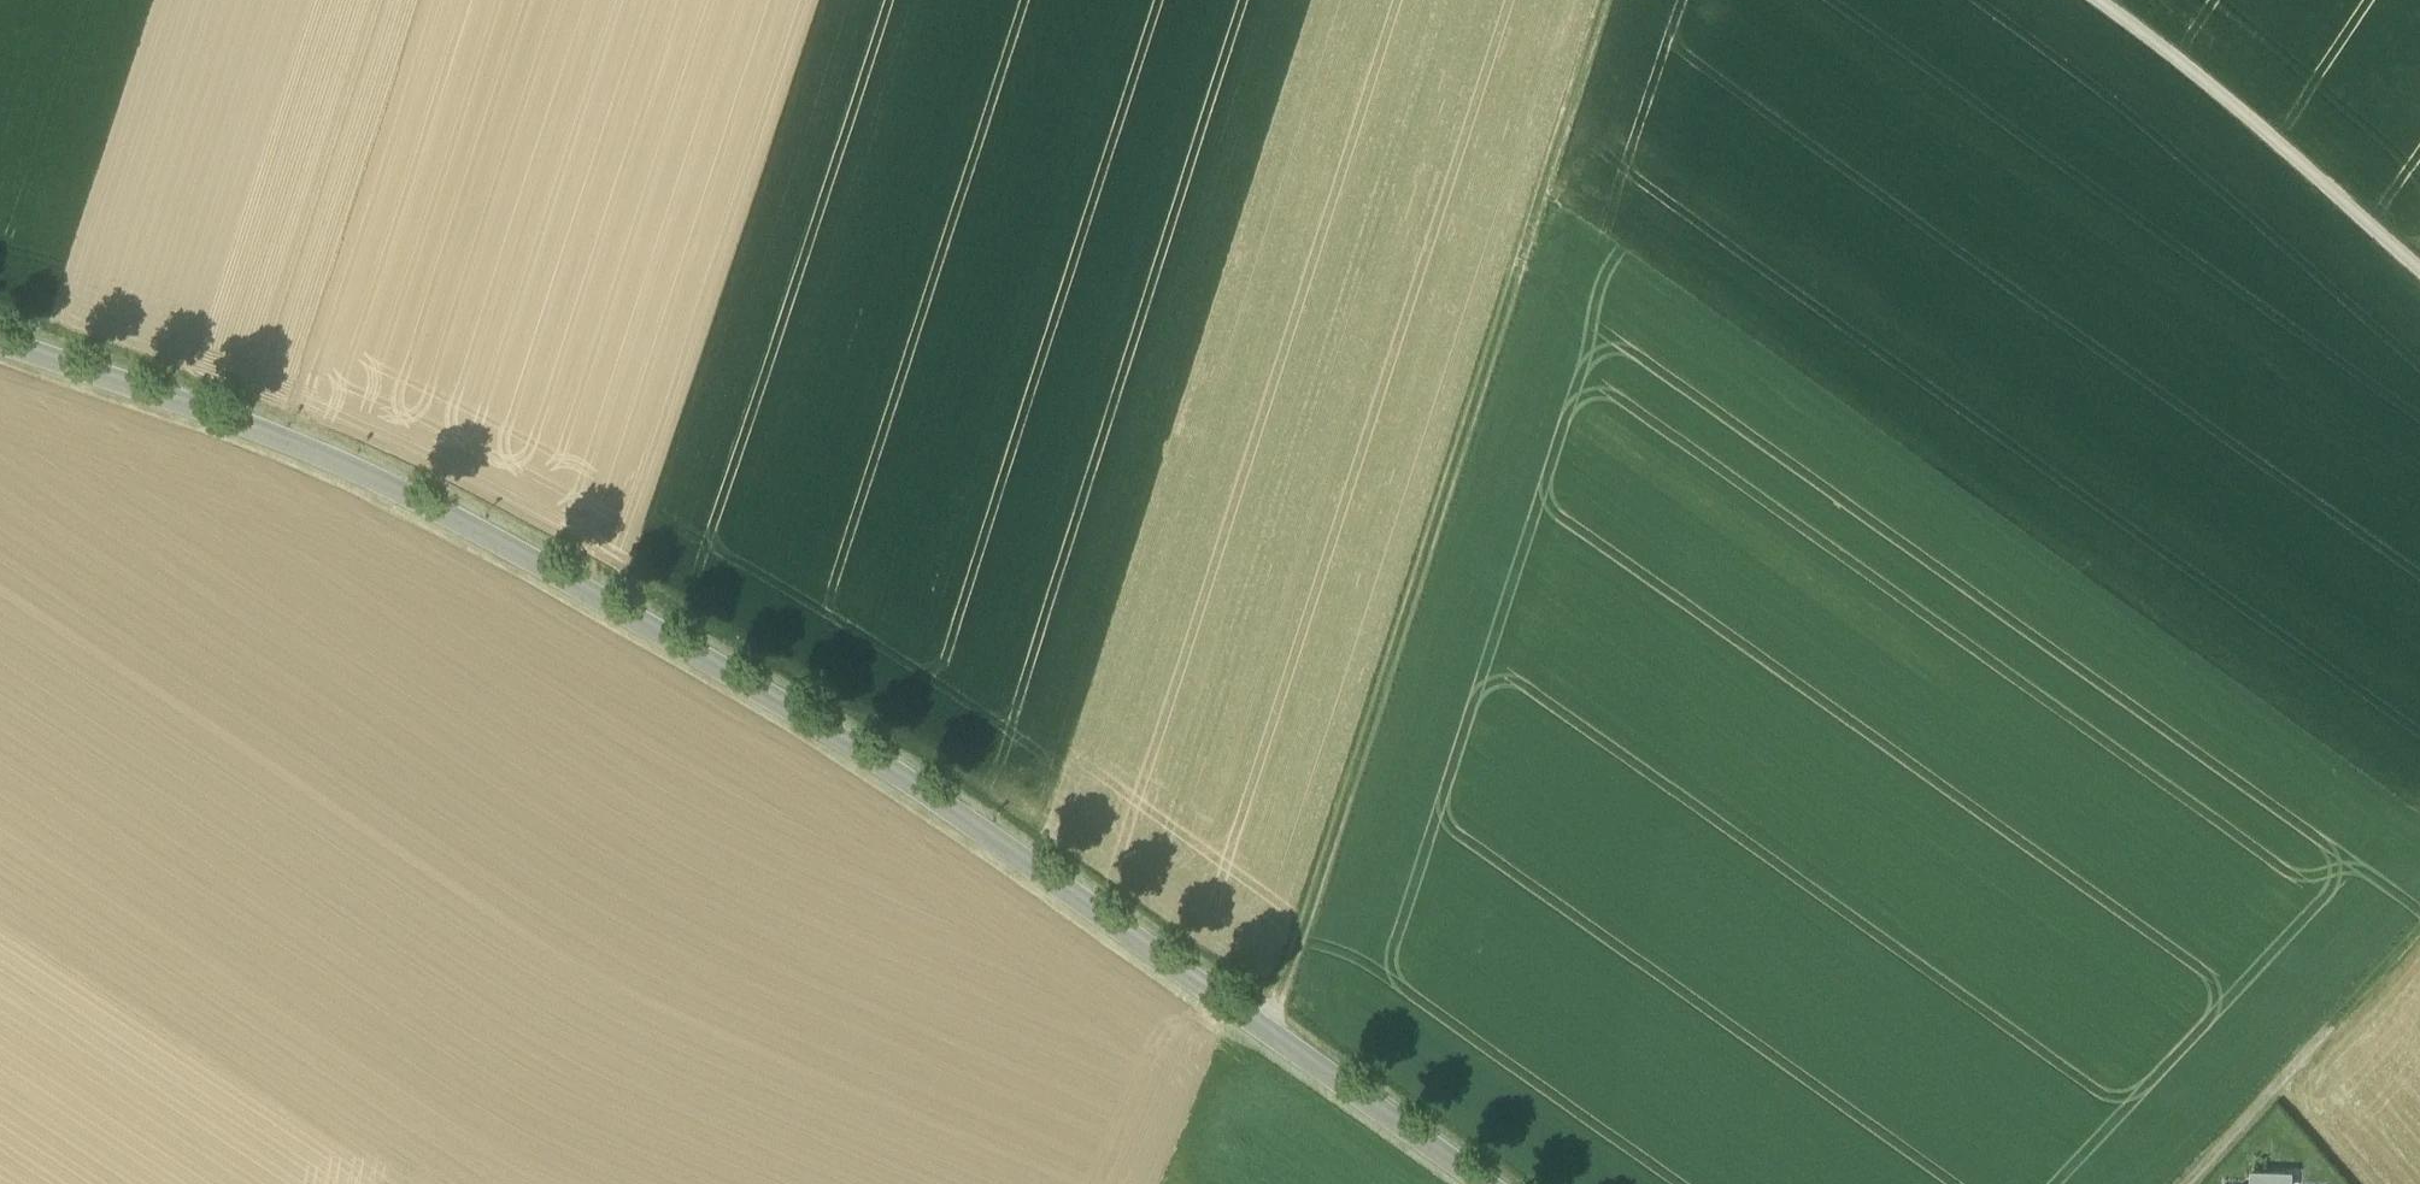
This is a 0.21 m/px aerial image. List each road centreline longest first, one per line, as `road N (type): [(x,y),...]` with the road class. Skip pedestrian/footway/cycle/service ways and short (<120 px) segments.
road 1 (tertiary): [(1483,1183),(868,756),(514,551),(257,431),(0,346)]
road 2 (track): [(1270,1031),(1609,0)]
road 3 (track): [(2095,0),(2203,79),(2419,271)]
road 4 (track): [(2188,1183),(2419,931)]
road 5 (track): [(1246,1015),(1195,1183)]

